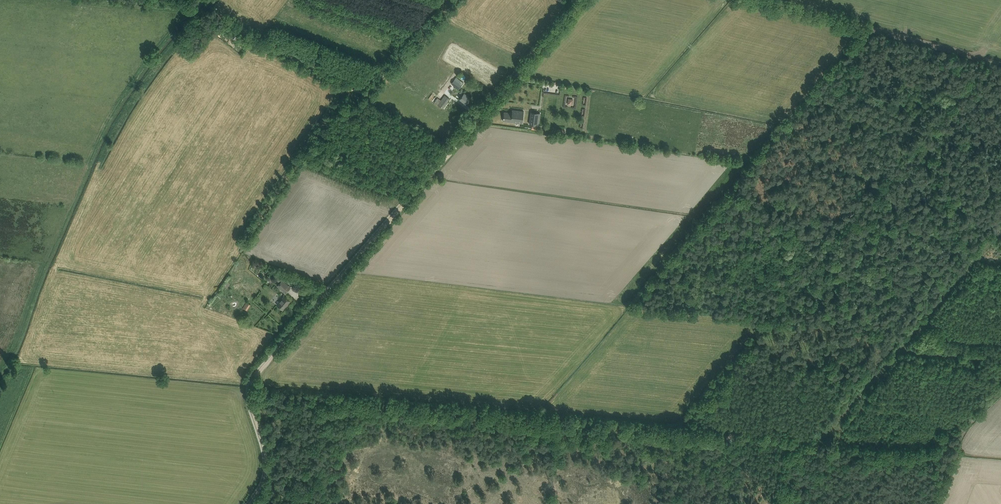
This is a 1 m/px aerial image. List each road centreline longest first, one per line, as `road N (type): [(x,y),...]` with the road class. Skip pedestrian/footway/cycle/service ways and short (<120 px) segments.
road 1 (track): [(247,392),(813,441)]
road 2 (track): [(247,392),(472,124)]
road 3 (track): [(1000,64),(760,0)]
road 4 (unclassified): [(472,124),(578,0)]

